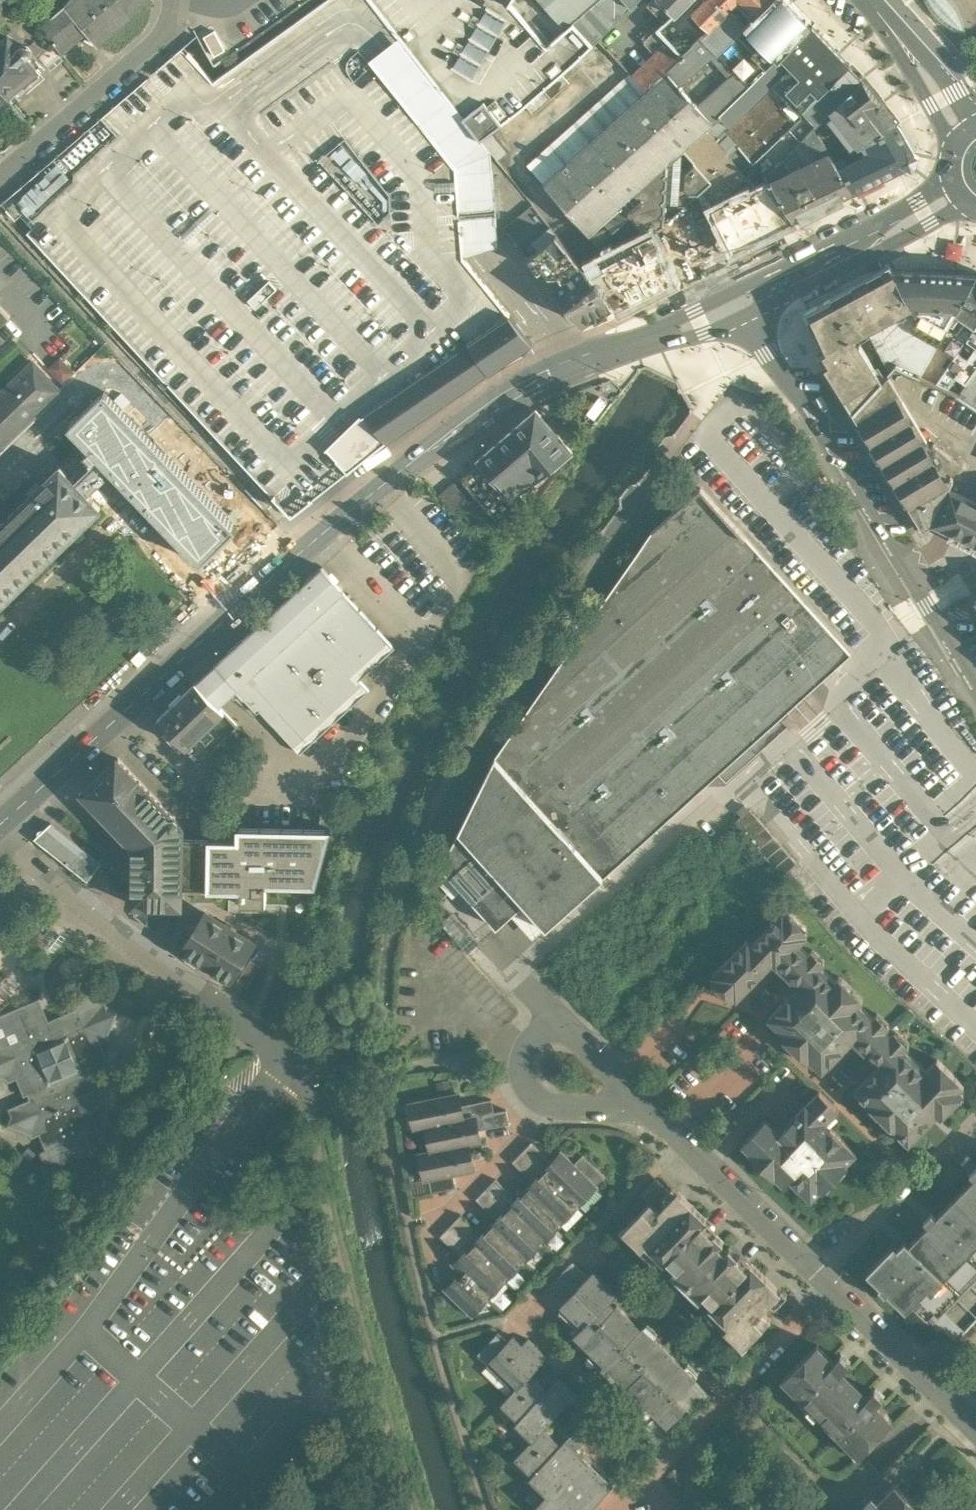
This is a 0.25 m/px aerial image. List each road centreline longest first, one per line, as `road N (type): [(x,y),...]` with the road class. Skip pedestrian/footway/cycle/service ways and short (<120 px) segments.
road 1 (tertiary): [(0,824),(430,445),(554,374),(751,297)]
road 2 (residential): [(751,297),(772,352),(975,685)]
road 3 (residential): [(836,1289),(630,1092)]
road 4 (residential): [(215,1003),(0,843)]
road 5 (residential): [(836,1289),(651,1467)]
road 6 (residential): [(0,171),(155,37),(171,0)]
road 7 (tertiary): [(751,297),(962,185)]
road 8 (residential): [(975,1423),(836,1289)]
road 9 (residential): [(541,1103),(509,1150),(439,1214),(419,1220)]
road 10 (tertiary): [(975,127),(862,0)]

